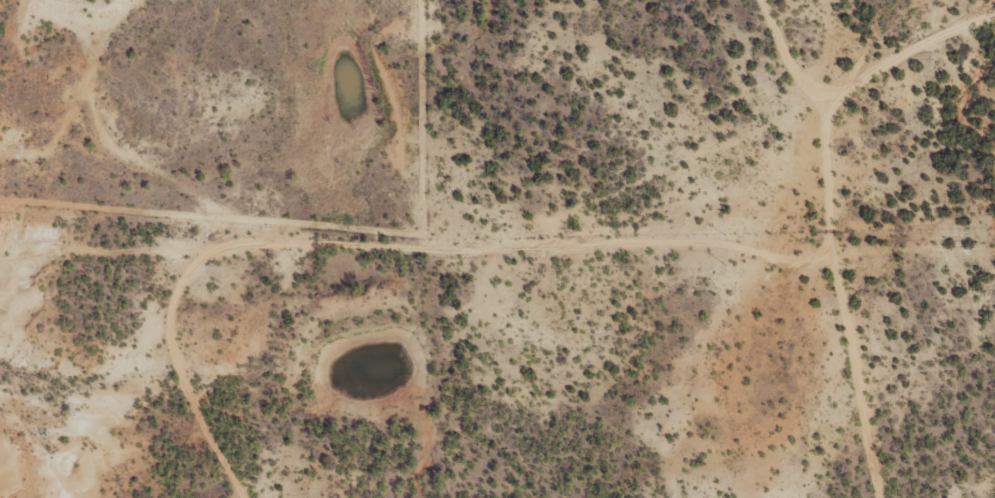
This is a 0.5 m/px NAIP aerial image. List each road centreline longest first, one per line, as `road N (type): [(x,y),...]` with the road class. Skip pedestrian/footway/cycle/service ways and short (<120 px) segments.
road 1 (track): [(283,497),(272,473),(261,367),(277,321),(317,301),(778,275),(814,250),(819,112),(834,87),(936,36),(994,19)]
road 2 (track): [(819,112),(753,112),(723,143),(530,214),(110,224),(79,199),(123,0)]
road 3 (track): [(795,264),(848,381),(885,497)]
road 4 (track): [(753,112),(743,66),(708,0)]

